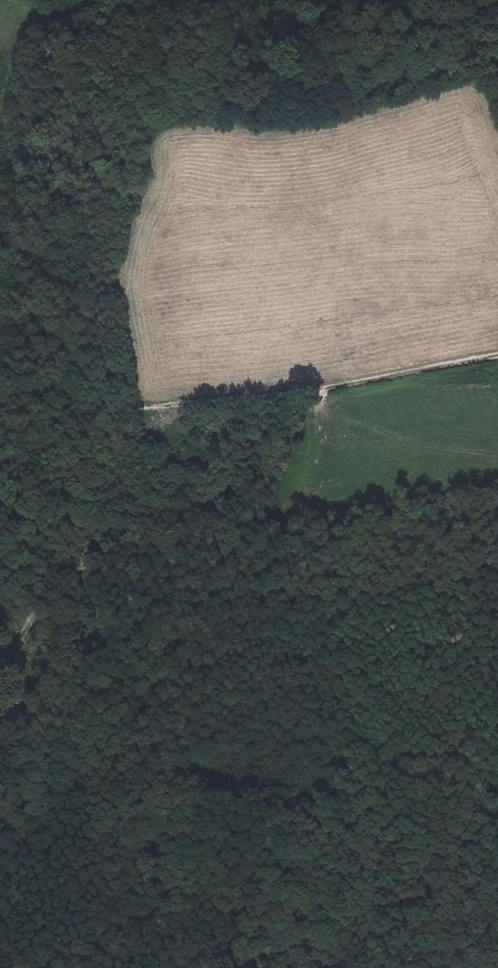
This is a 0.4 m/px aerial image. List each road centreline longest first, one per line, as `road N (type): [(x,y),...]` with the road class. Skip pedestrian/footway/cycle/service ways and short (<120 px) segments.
road 1 (track): [(313,391),(197,607),(162,875),(183,911),(213,934)]
road 2 (track): [(497,356),(313,391)]
road 3 (track): [(313,391),(135,409)]
road 4 (track): [(0,507),(100,419)]

